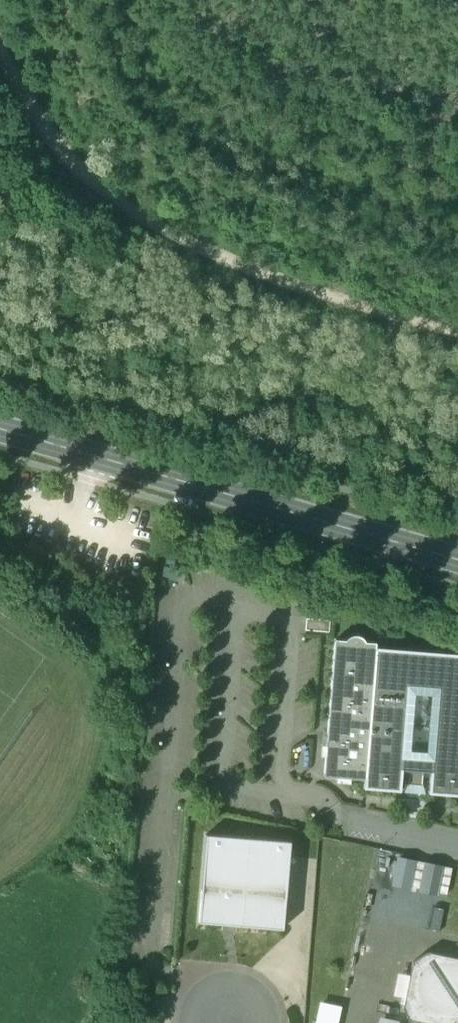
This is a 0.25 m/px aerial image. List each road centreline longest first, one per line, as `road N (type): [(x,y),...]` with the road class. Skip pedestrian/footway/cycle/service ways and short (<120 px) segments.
road 1 (track): [(0,37),(39,123),(123,208),(205,255),(457,335)]
road 2 (secondary): [(457,562),(0,431)]

